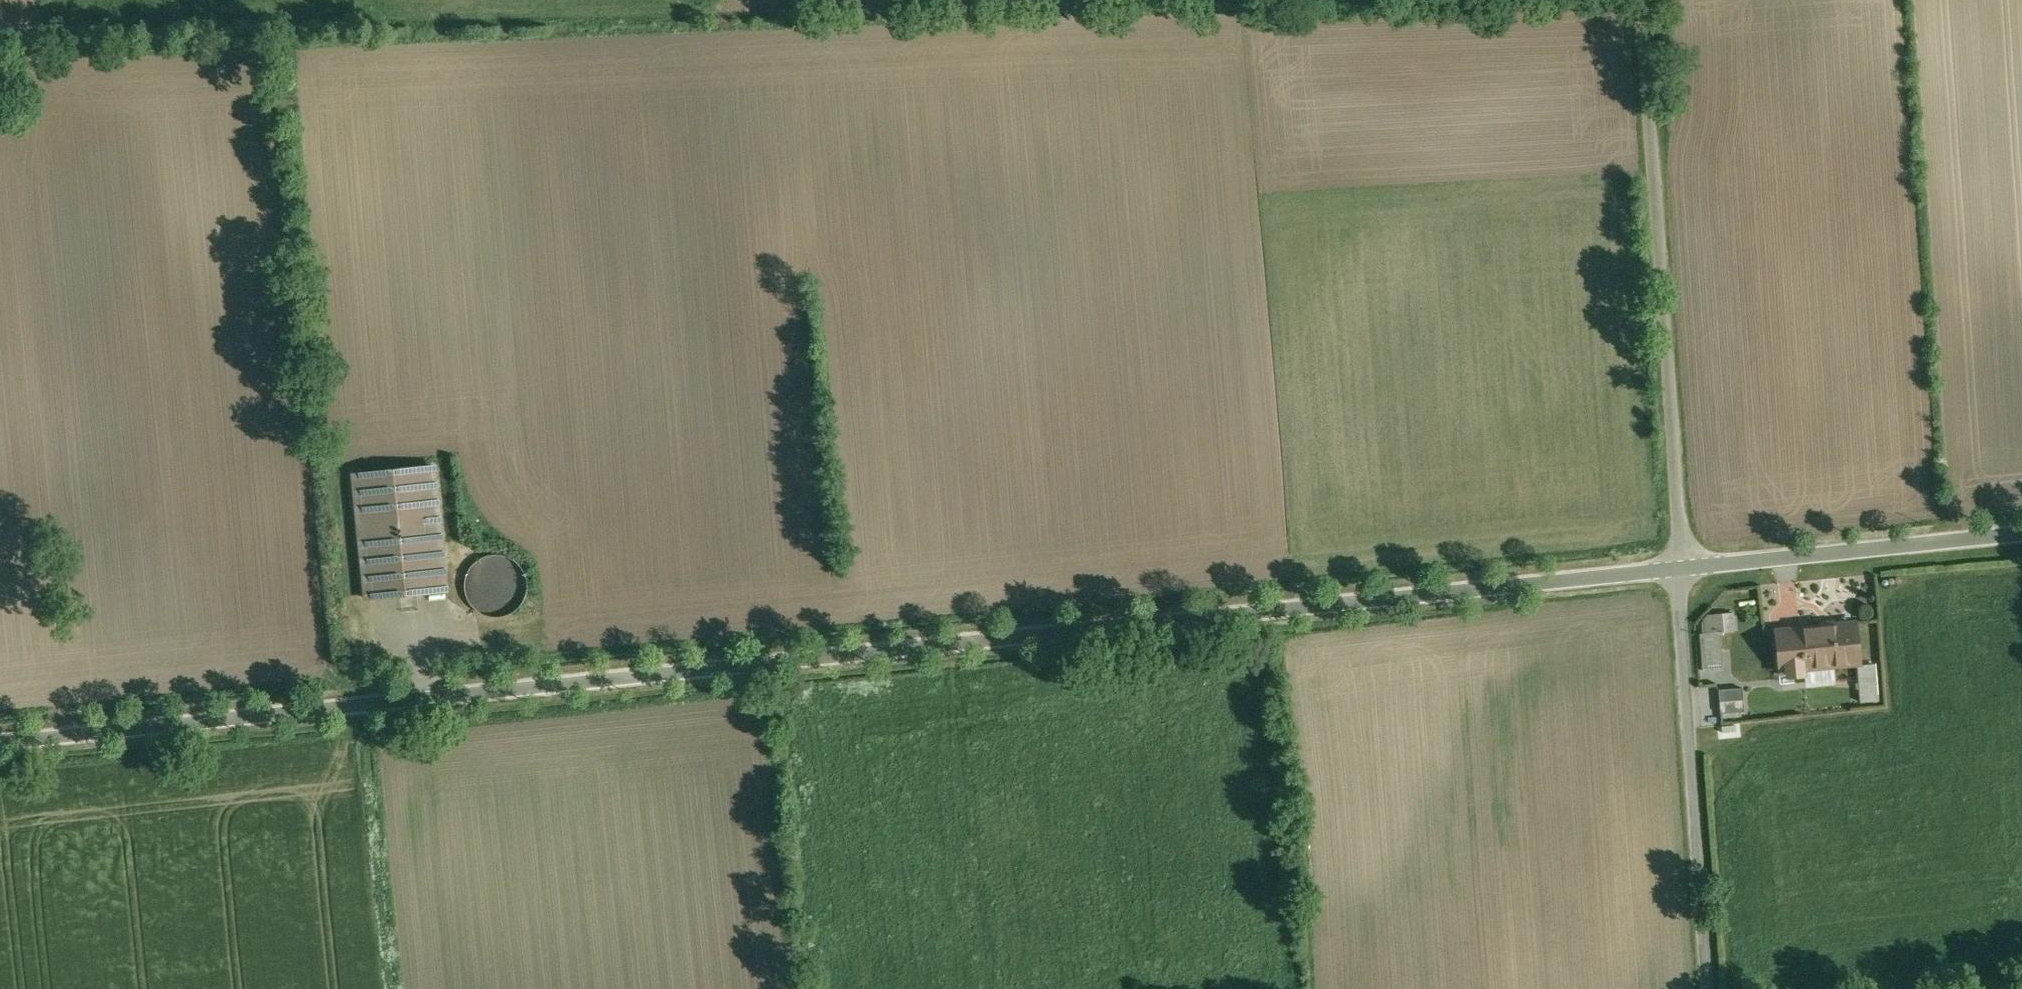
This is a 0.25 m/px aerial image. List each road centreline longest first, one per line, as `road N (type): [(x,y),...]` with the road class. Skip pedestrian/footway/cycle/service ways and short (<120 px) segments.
road 1 (tertiary): [(1679,568),(0,745)]
road 2 (residential): [(1679,568),(1641,0)]
road 3 (residential): [(1707,988),(1679,568)]
road 4 (tertiary): [(2021,534),(1679,568)]

